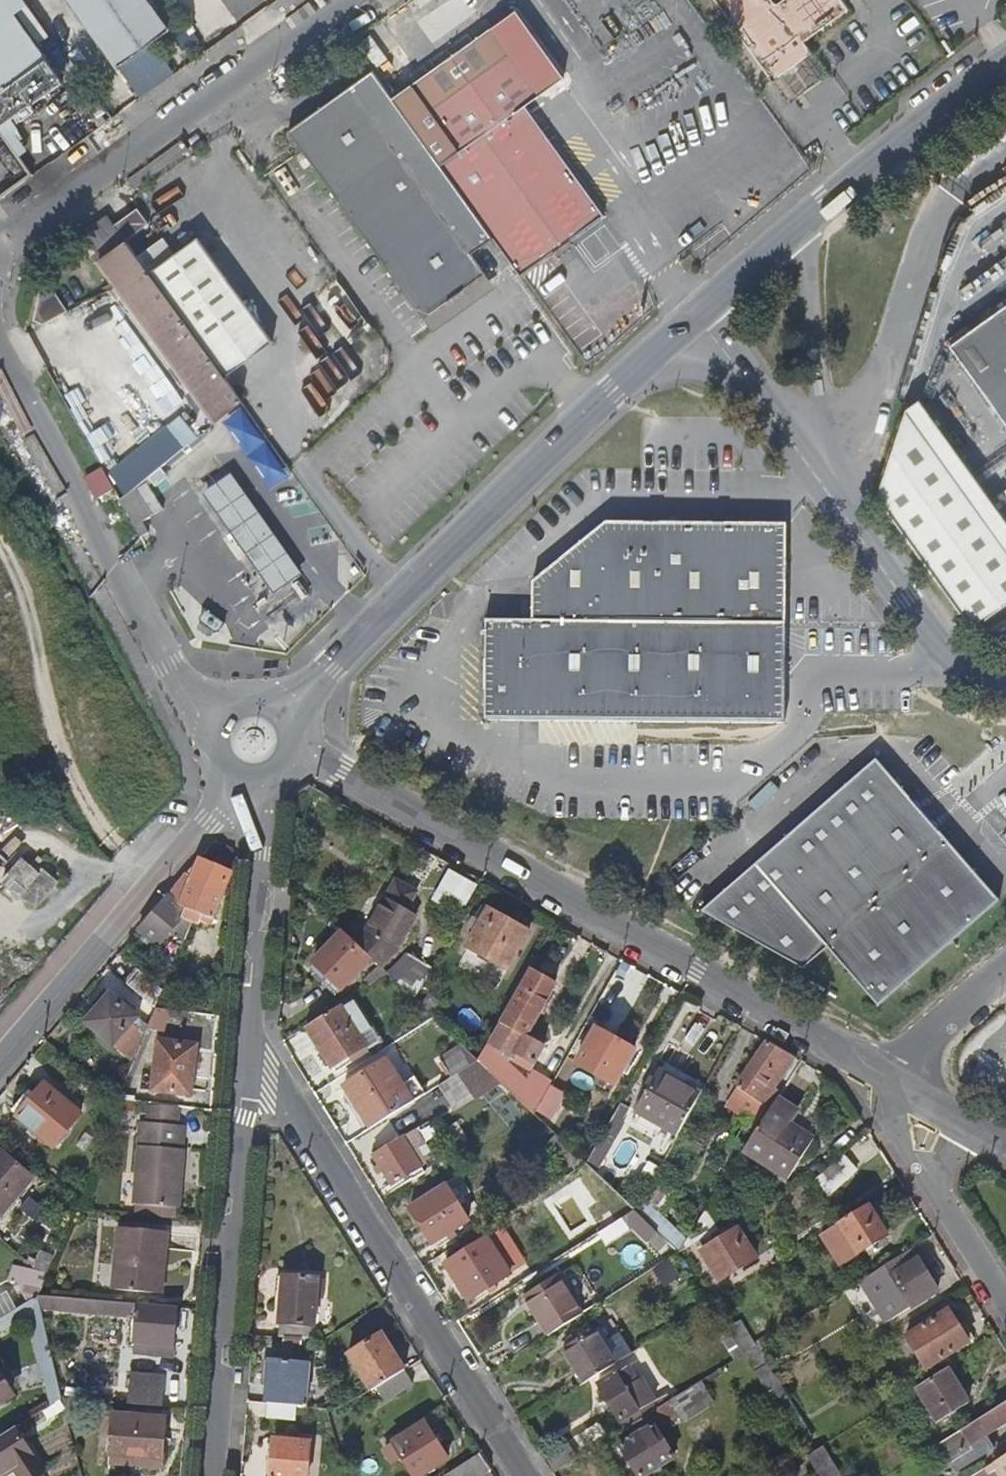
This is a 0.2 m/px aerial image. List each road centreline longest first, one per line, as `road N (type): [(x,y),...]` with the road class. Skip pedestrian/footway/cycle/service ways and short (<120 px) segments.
road 1 (residential): [(882,1079),(294,747)]
road 2 (unclassified): [(676,332),(284,715)]
road 3 (residential): [(248,1044),(529,1475)]
road 4 (unclassified): [(1005,707),(950,676),(926,651),(676,332)]
road 5 (residential): [(211,1475),(248,1044)]
road 6 (unclassified): [(1005,62),(676,332)]
road 7 (unclassified): [(211,723),(0,354)]
road 8 (residential): [(233,784),(0,1066)]
road 9 (track): [(0,530),(30,582),(54,757),(117,837)]
road 10 (residential): [(248,1044),(265,810),(257,786)]
road 11 (residential): [(1005,971),(882,1079)]
road 12 (residential): [(882,1079),(905,1157),(934,1198)]
road 13 (residential): [(934,1198),(1005,1302)]

